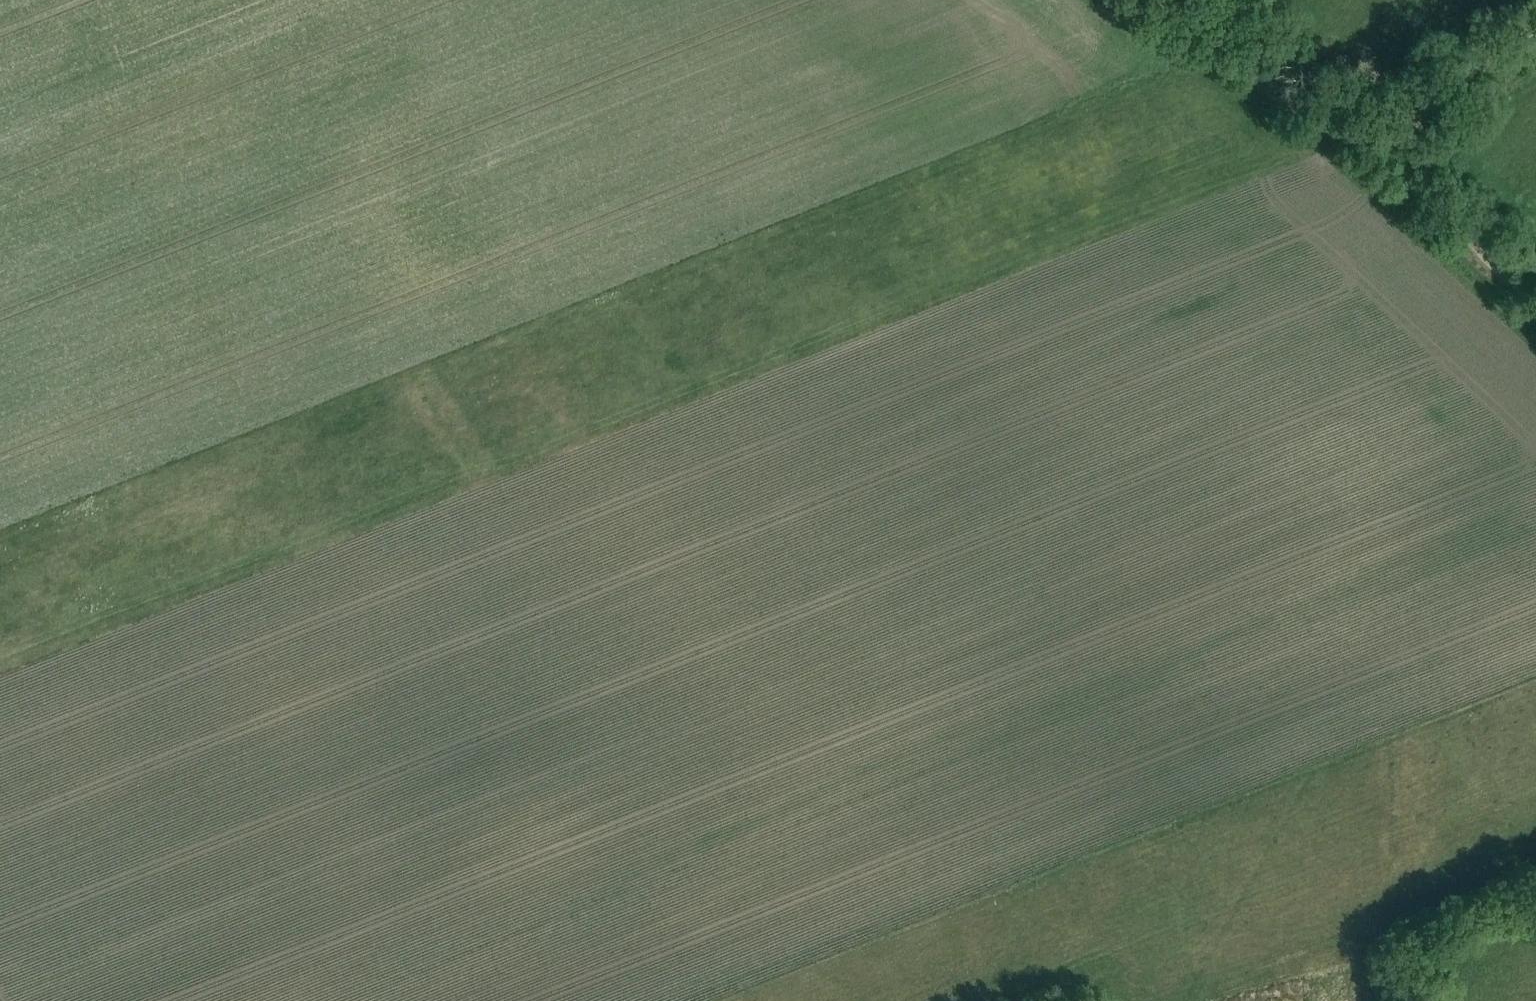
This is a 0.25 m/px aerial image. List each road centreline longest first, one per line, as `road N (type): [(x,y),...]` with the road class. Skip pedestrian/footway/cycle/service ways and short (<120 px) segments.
road 1 (track): [(1380,160),(1160,0)]
road 2 (track): [(1535,305),(1380,160)]
road 3 (track): [(1380,160),(1535,33)]

